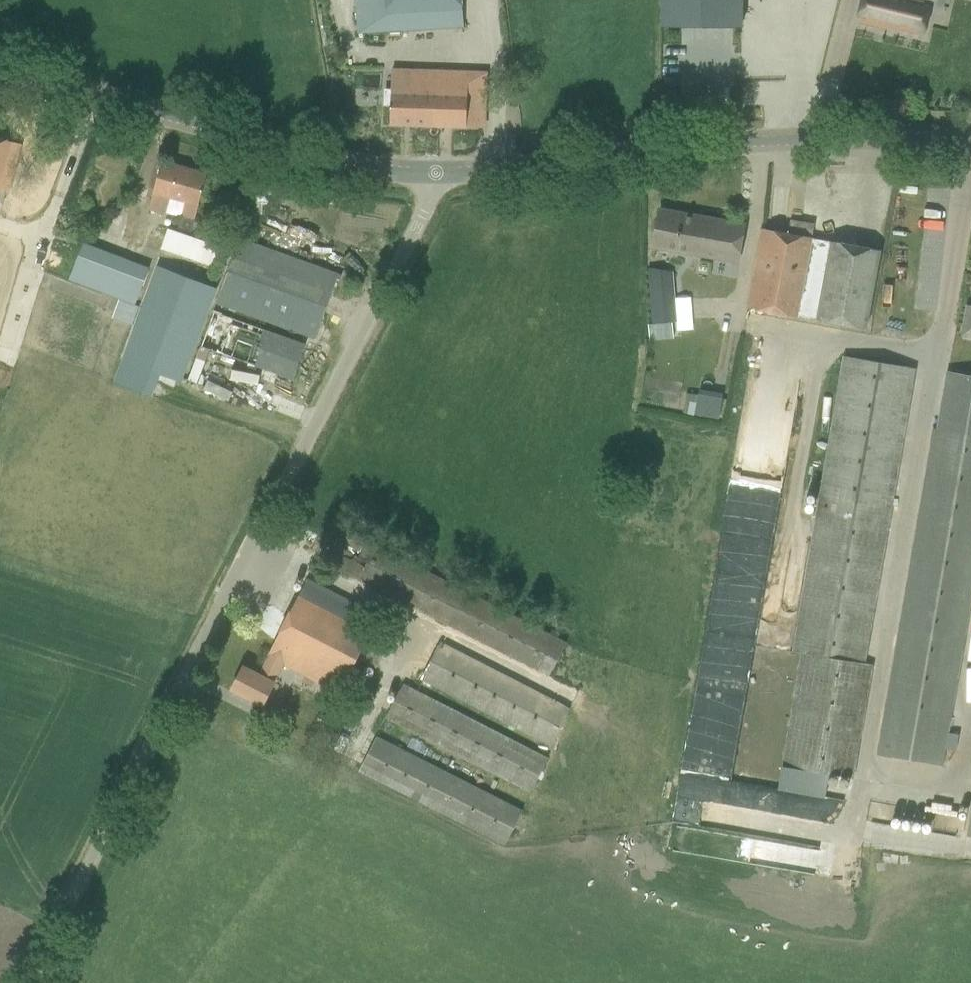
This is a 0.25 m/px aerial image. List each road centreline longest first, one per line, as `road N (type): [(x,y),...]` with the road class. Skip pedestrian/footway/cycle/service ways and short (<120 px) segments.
road 1 (unclassified): [(29,982),(421,218),(435,172)]
road 2 (secondary): [(970,143),(783,140),(435,172)]
road 3 (secondary): [(435,172),(307,153),(0,68)]

